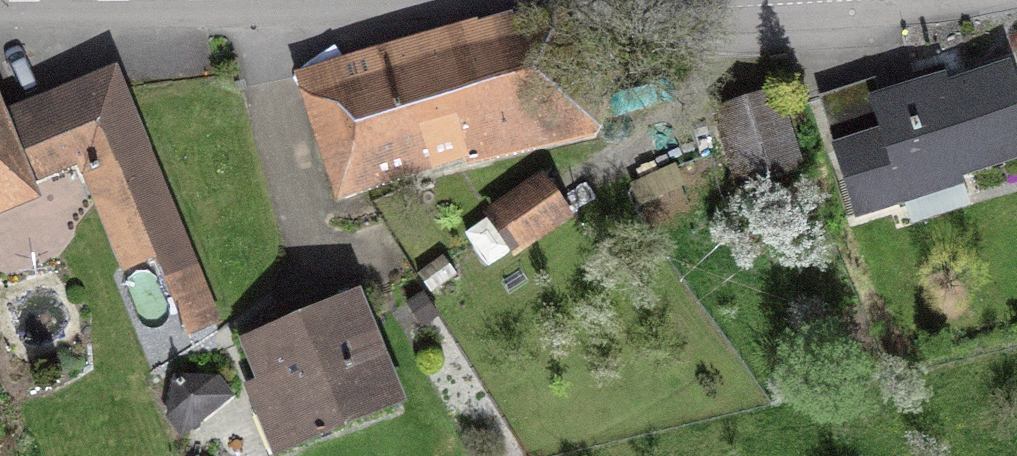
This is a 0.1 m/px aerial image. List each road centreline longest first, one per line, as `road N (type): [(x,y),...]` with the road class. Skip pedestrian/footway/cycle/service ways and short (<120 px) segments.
road 1 (tertiary): [(0,1),(121,0)]

